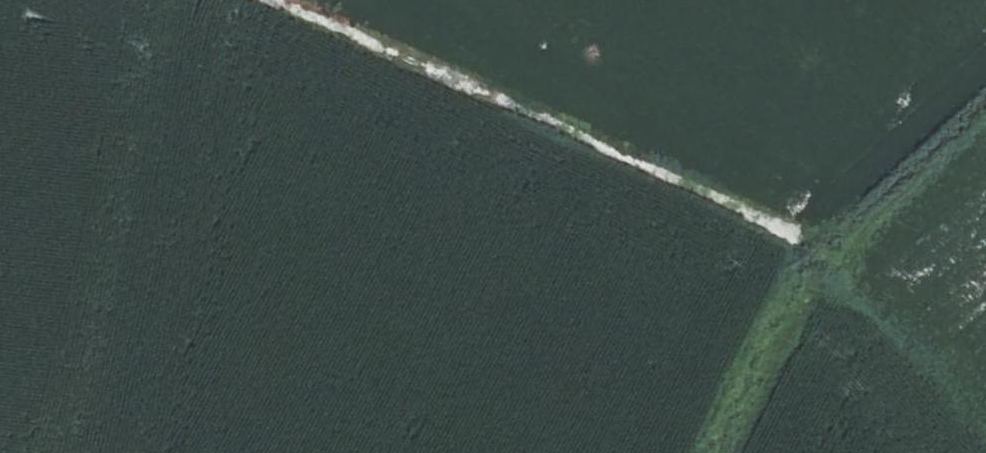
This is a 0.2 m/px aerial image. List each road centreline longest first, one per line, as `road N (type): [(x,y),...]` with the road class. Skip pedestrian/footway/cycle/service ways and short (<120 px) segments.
road 1 (track): [(985,422),(837,266),(761,218),(279,0)]
road 2 (track): [(175,0),(177,59),(86,452)]

